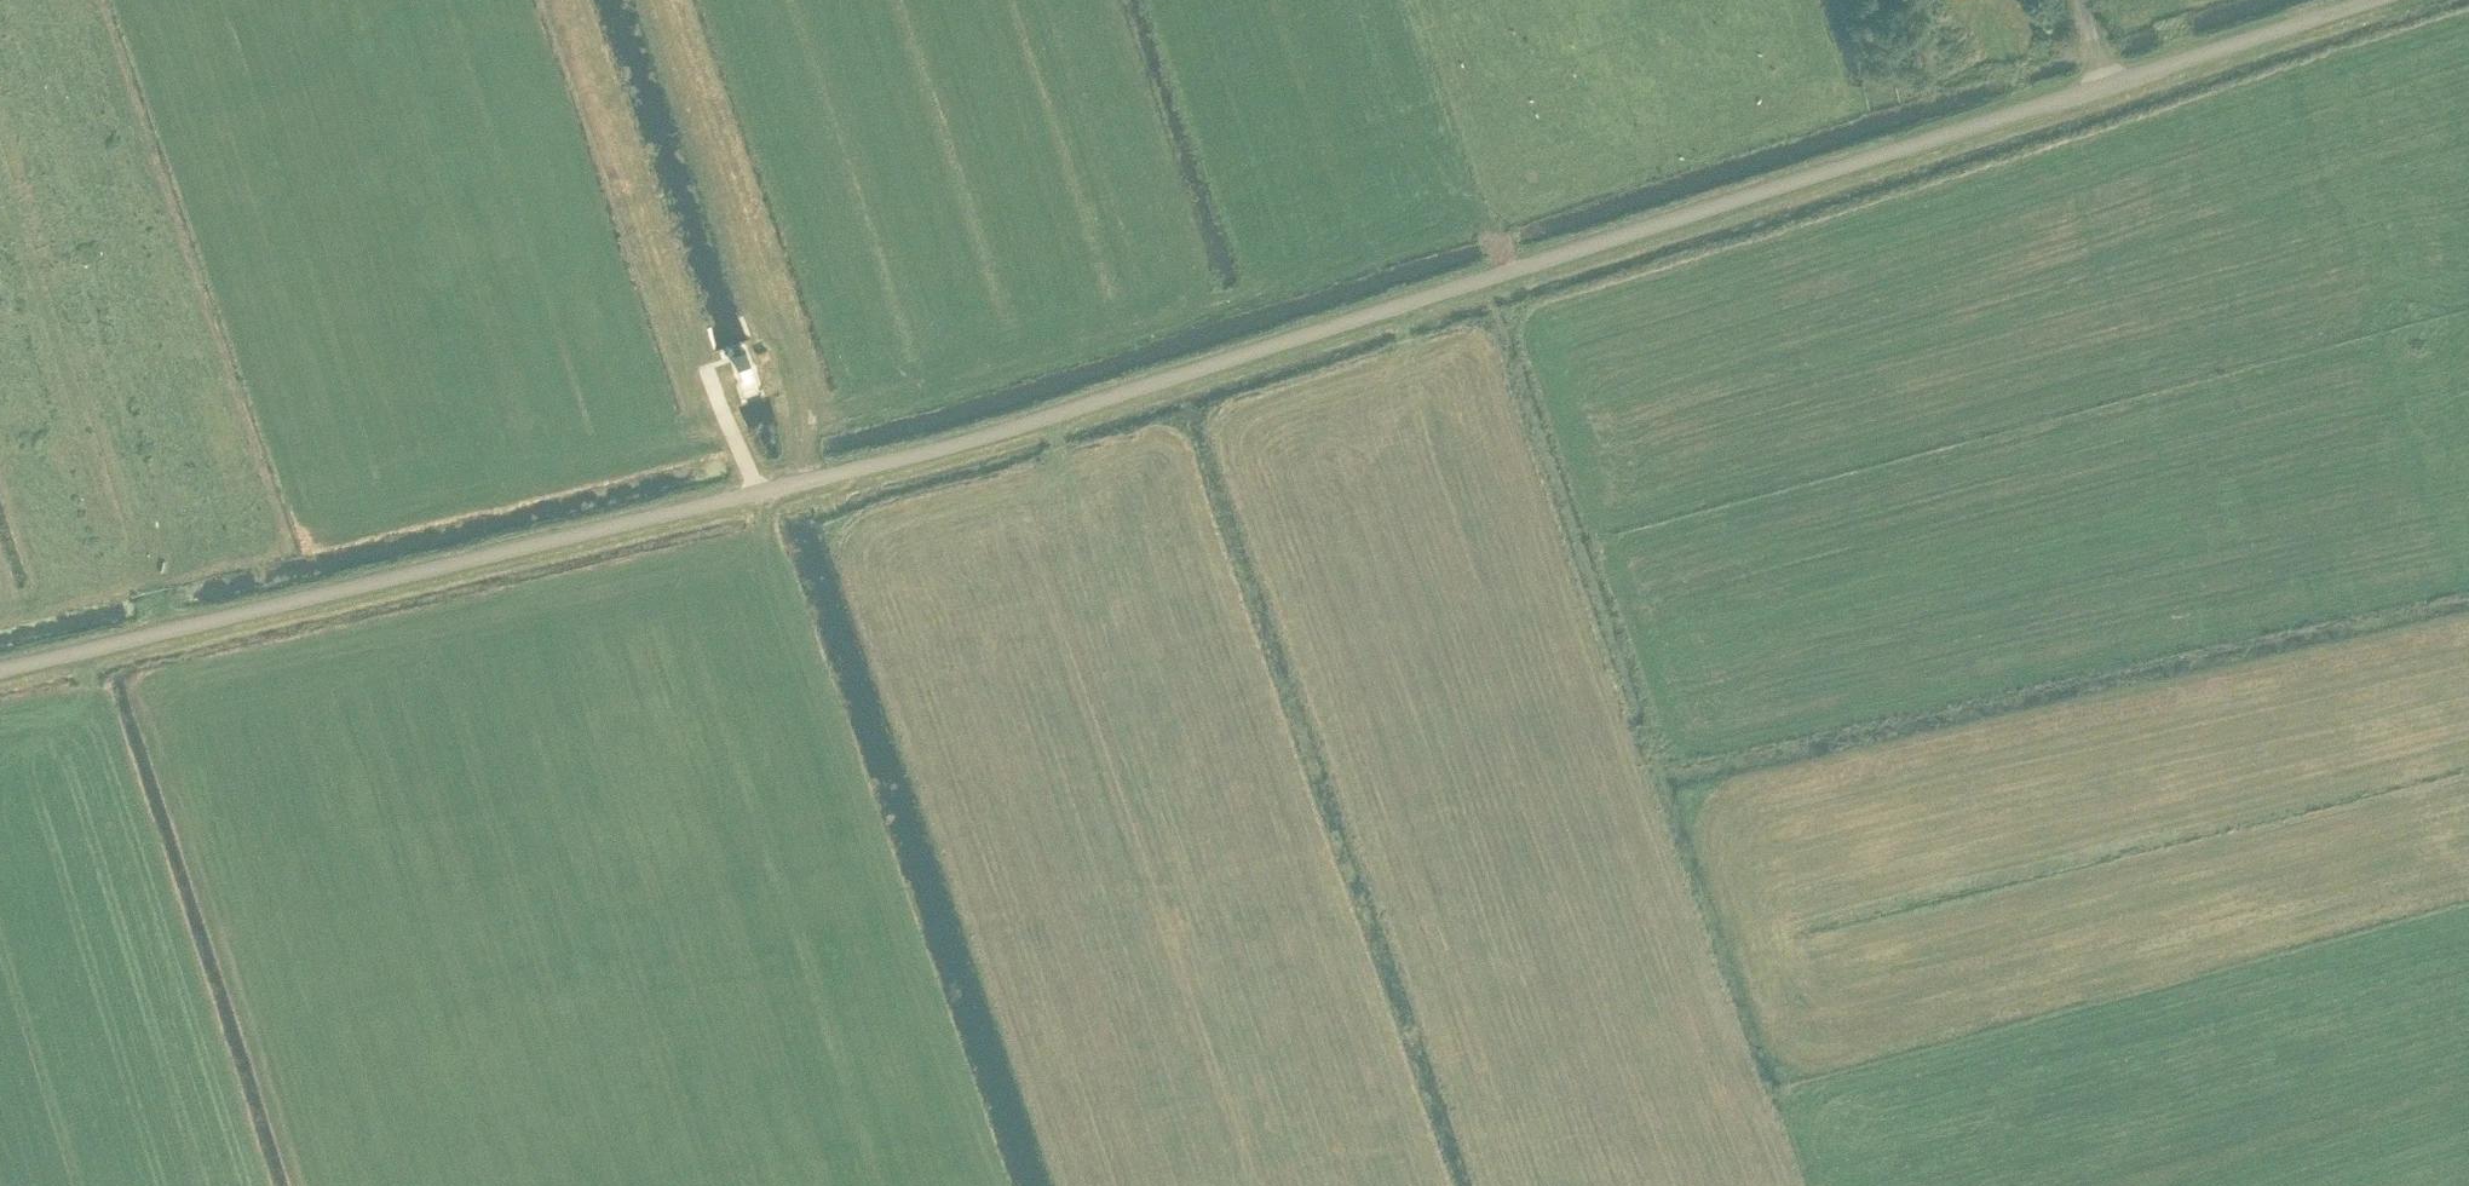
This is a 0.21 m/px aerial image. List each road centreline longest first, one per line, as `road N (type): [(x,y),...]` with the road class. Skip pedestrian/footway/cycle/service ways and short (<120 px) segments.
road 1 (unclassified): [(0,665),(917,448),(1698,210),(2338,0)]

